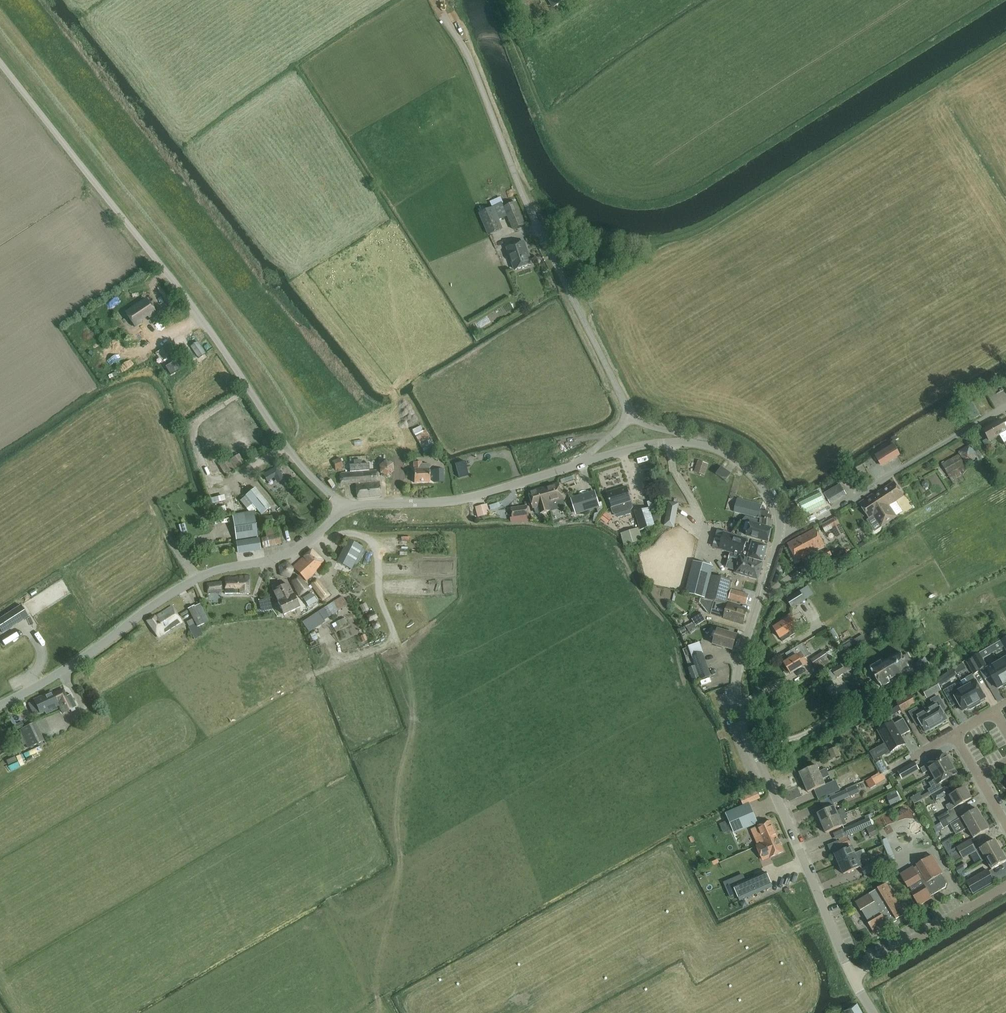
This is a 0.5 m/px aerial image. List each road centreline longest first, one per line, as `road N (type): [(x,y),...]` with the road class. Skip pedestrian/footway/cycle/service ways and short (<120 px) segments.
road 1 (unclassified): [(344,510),(301,466),(159,263),(0,65)]
road 2 (residential): [(853,976),(737,697),(743,645),(781,532)]
road 3 (unclassified): [(629,414),(437,0)]
road 4 (unclassified): [(0,706),(189,582),(288,553),(344,510)]
road 5 (track): [(781,532),(1005,407)]
road 6 (unclassified): [(344,510),(457,500),(579,464)]
road 7 (residential): [(853,976),(1005,886)]
road 8 (unclassified): [(701,441),(760,485),(781,532)]
road 9 (unclassified): [(579,464),(701,441)]

